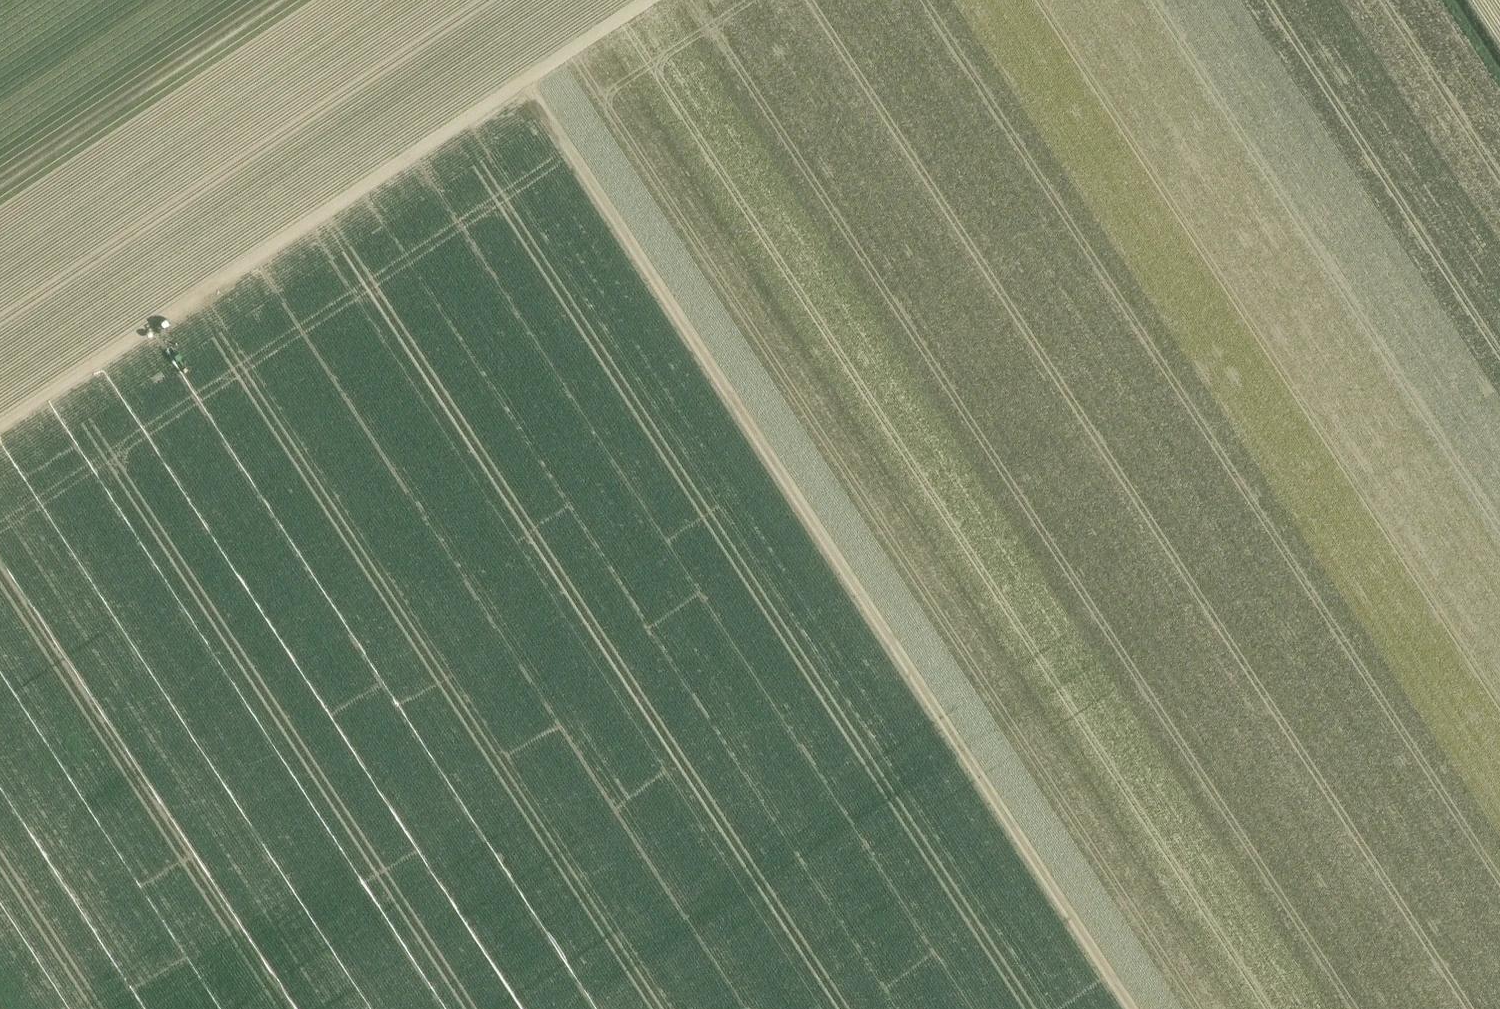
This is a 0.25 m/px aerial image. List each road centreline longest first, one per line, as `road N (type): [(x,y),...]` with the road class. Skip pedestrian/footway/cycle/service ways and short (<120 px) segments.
road 1 (track): [(0,419),(645,0)]

